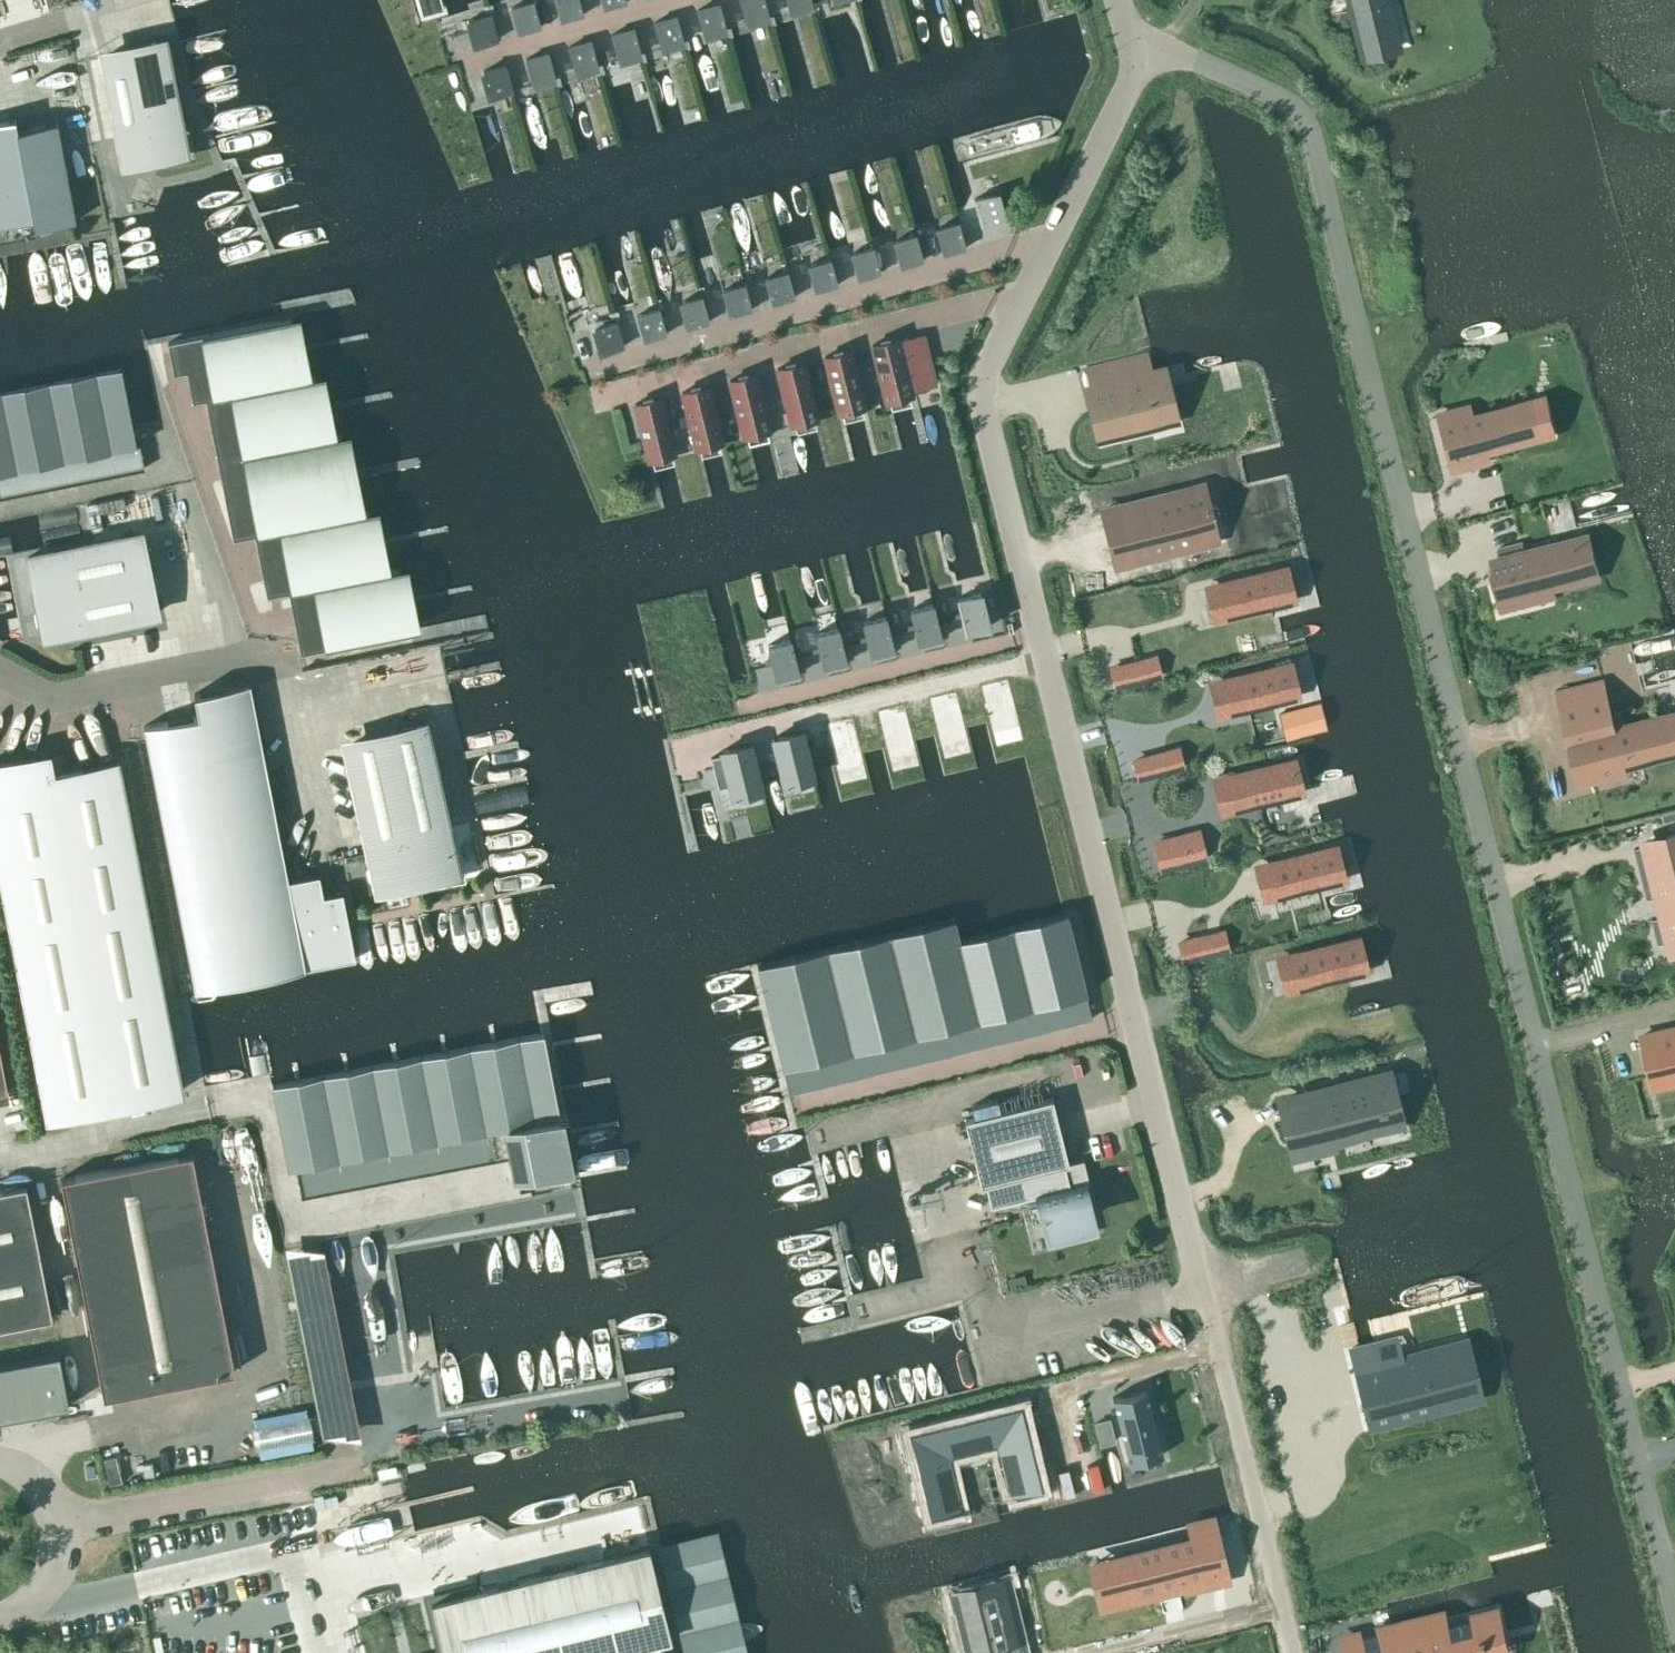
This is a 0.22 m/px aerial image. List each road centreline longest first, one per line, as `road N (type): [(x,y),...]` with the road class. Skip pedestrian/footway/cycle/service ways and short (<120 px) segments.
road 1 (residential): [(1138,56),(1178,55),(1260,85),(1294,106),(1309,128),(1674,1604)]
road 2 (residential): [(1205,1300),(984,402),(989,359),(1138,56)]
road 3 (residential): [(1205,1300),(1293,1652)]
road 4 (unclassified): [(0,675),(53,701),(279,655)]
road 5 (unclassified): [(0,1462),(41,1477),(61,1519),(61,1552),(43,1594),(0,1612)]

